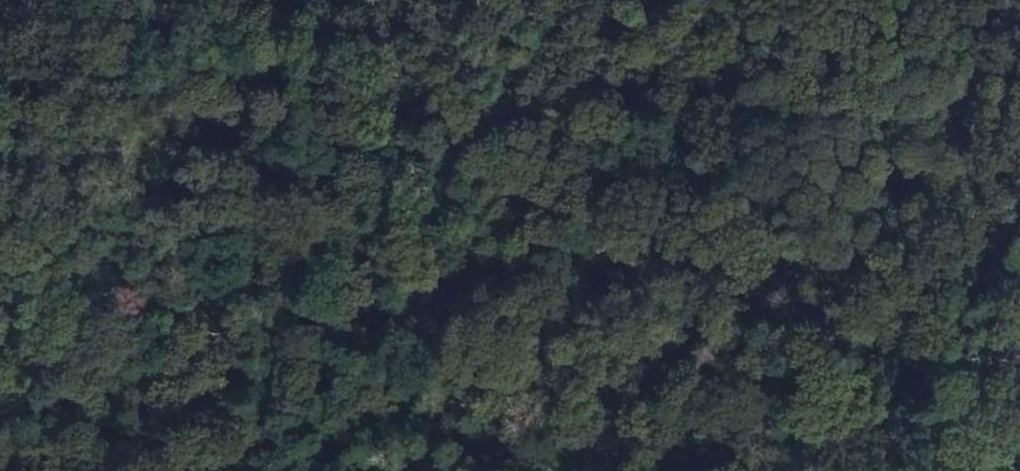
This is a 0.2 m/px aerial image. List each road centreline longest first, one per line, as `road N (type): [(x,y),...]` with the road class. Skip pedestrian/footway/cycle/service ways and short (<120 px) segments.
road 1 (track): [(310,0),(383,260)]

